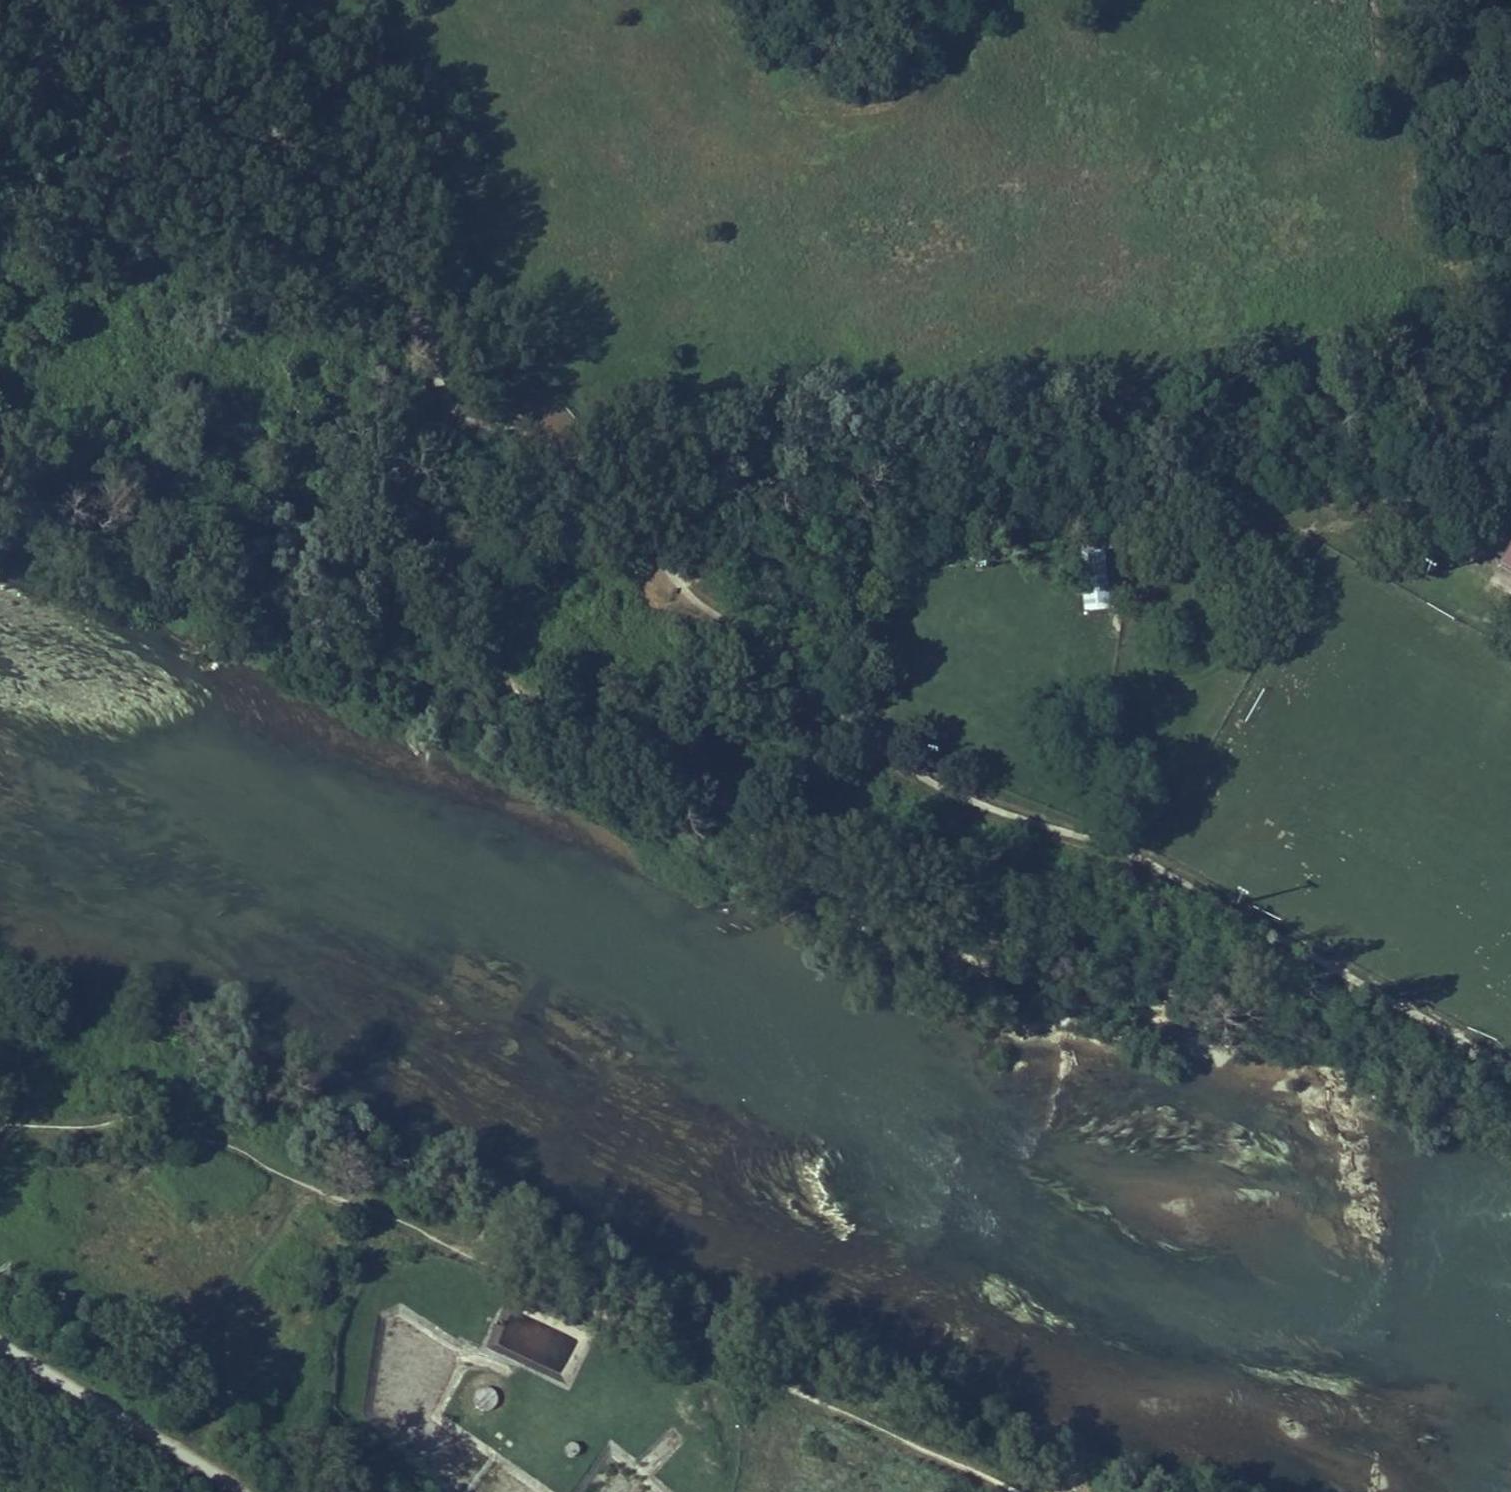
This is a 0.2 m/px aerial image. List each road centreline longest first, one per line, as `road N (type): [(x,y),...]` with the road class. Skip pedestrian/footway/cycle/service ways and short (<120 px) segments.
road 1 (track): [(1232,918),(919,771),(457,383),(313,162),(26,0)]
road 2 (track): [(1510,1073),(1232,918)]

